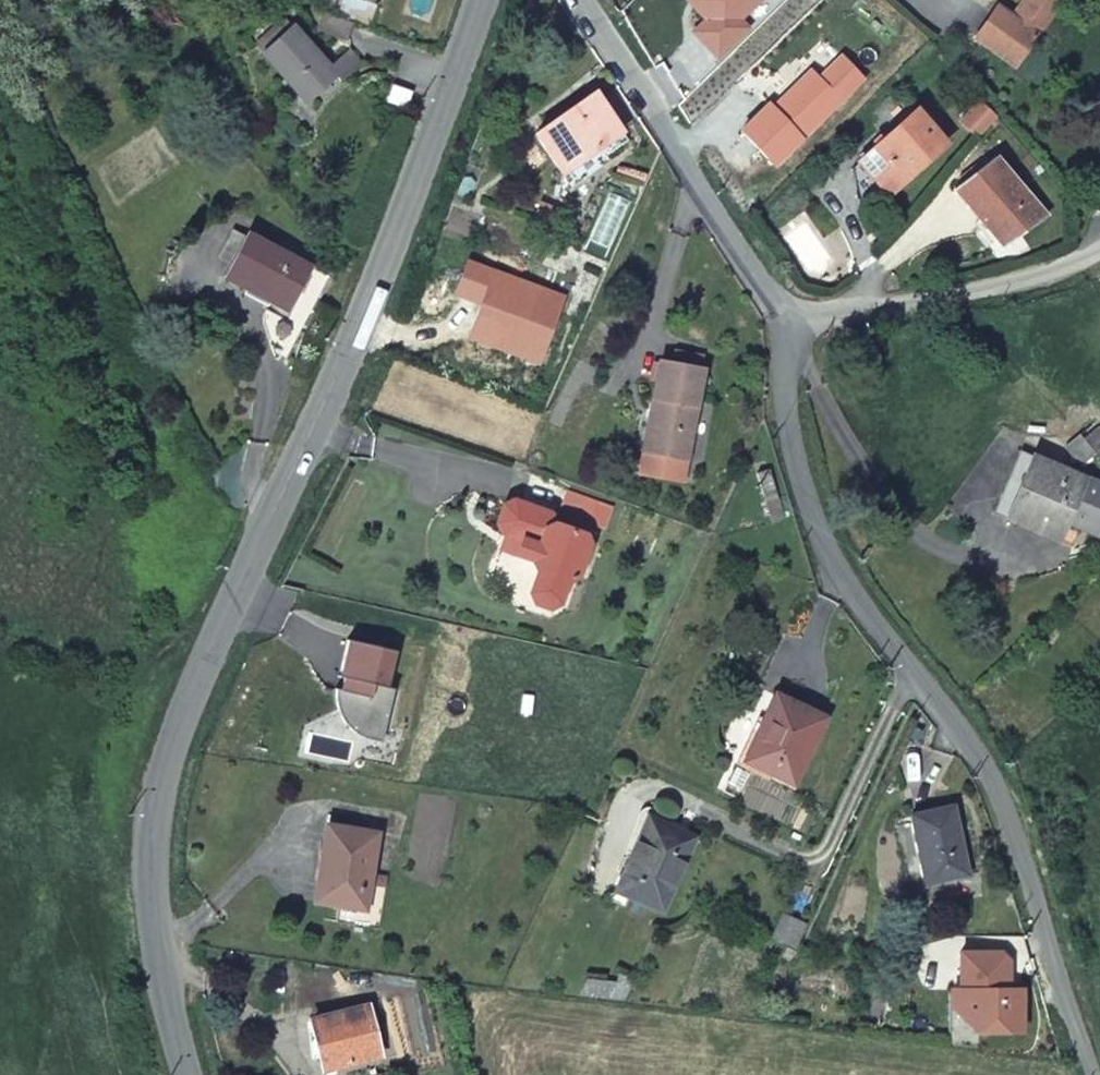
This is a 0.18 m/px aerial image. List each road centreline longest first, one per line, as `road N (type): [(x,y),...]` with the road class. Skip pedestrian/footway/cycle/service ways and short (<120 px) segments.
road 1 (secondary): [(189,1074),(157,954),(152,850),(169,755),(343,372),(481,0)]
road 2 (residential): [(1091,1074),(987,773),(958,721),(845,583),(819,528),(778,333)]
road 3 (residential): [(778,333),(758,278),(595,0)]
road 4 (residential): [(778,333),(1040,275),(1099,251)]

